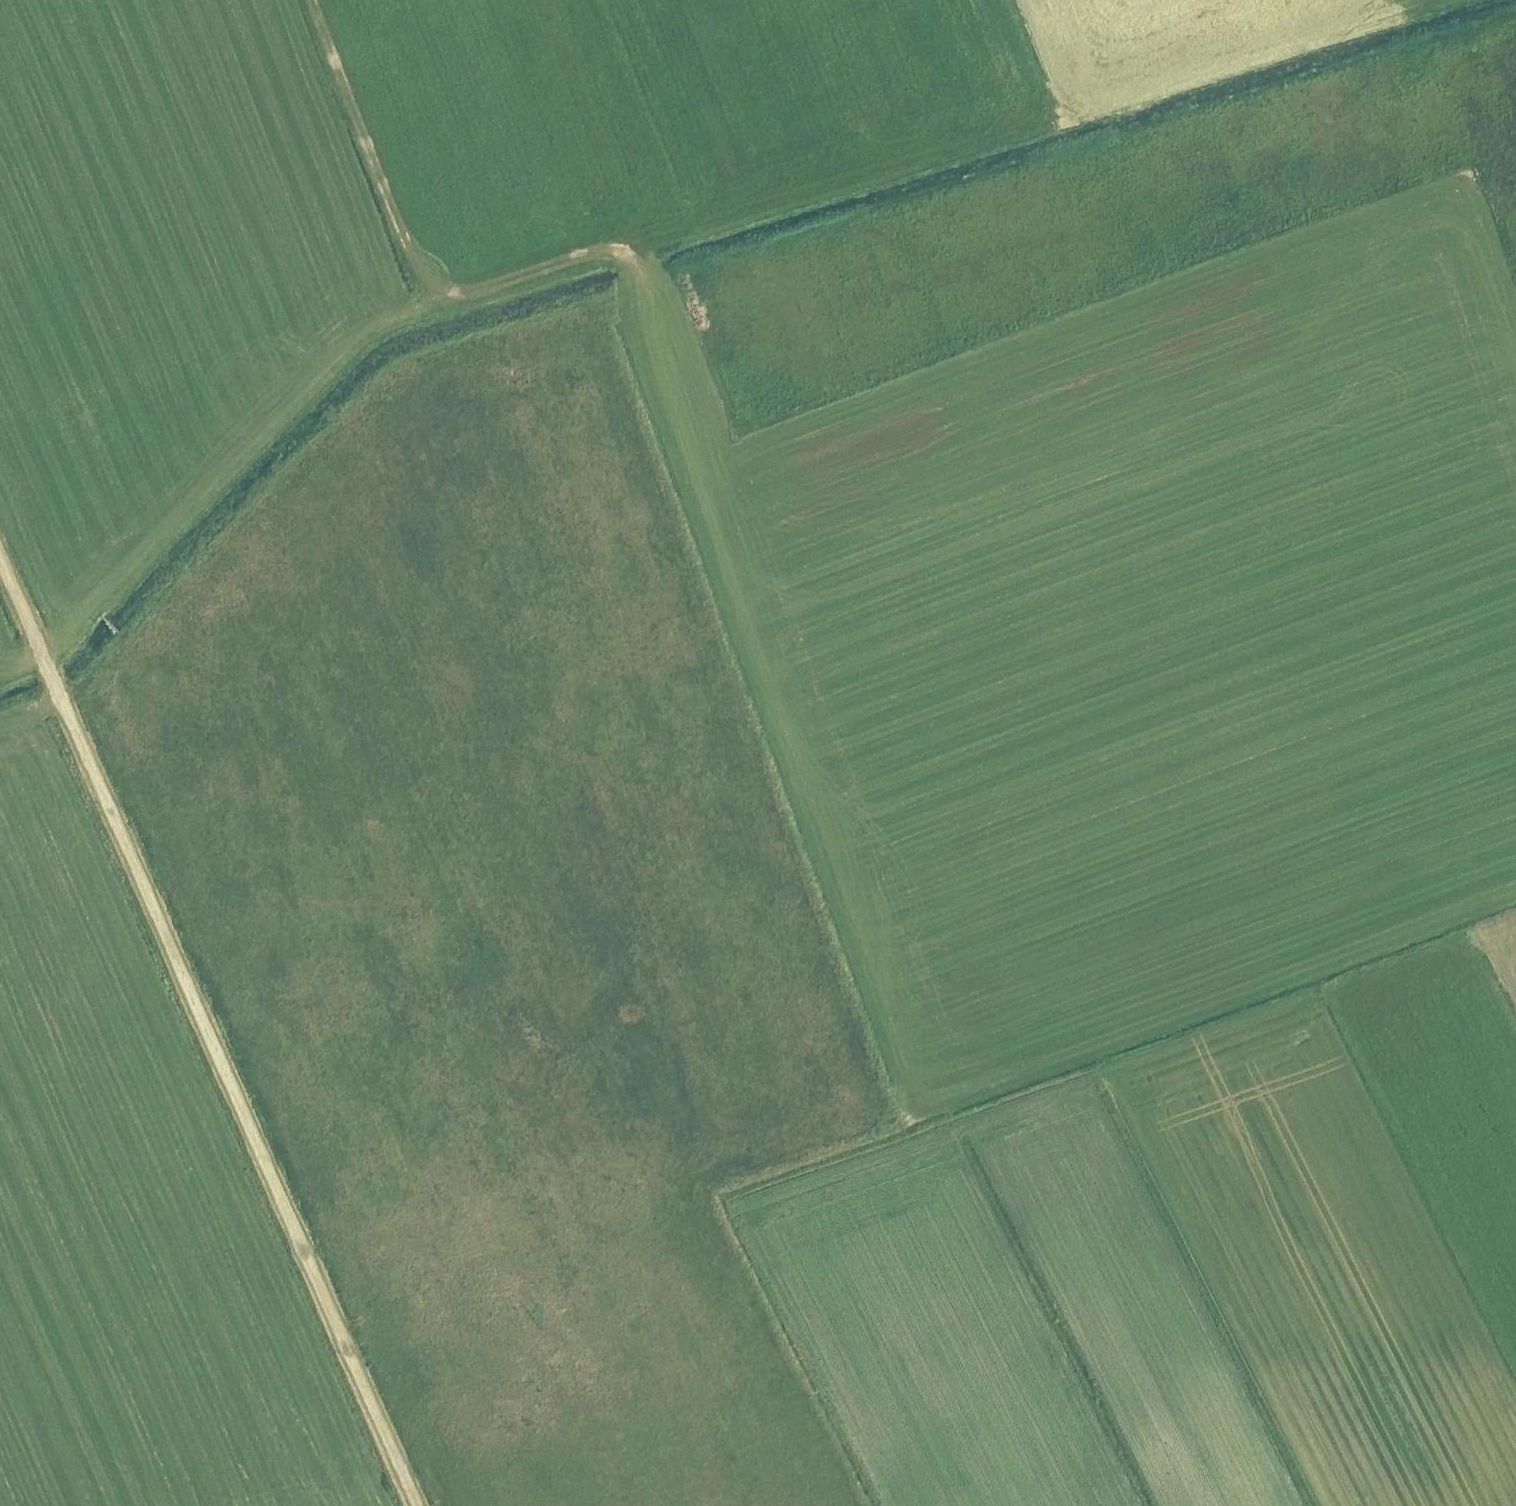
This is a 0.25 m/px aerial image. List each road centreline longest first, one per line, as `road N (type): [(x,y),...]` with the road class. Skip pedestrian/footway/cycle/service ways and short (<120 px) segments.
road 1 (track): [(422,1505),(0,559)]

